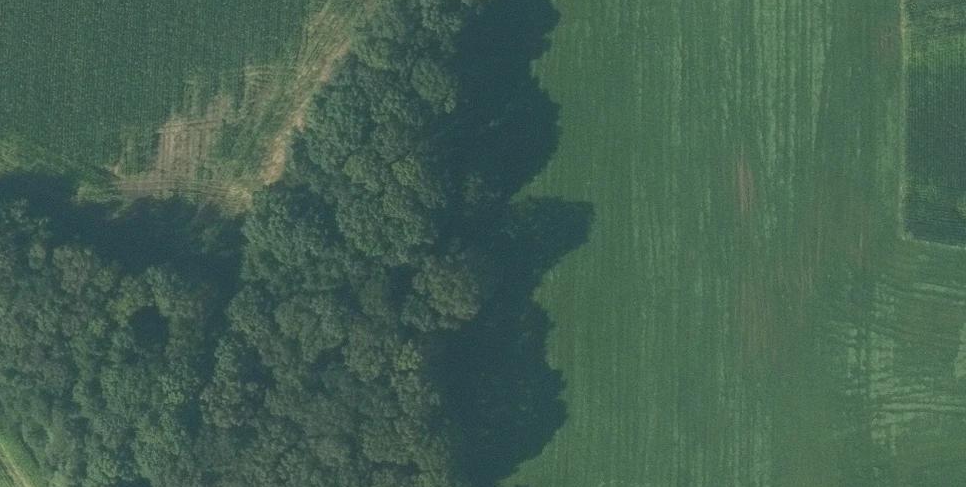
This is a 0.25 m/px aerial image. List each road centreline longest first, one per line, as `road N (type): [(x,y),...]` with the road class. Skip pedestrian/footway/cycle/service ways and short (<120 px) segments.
road 1 (track): [(413,486),(465,0)]

